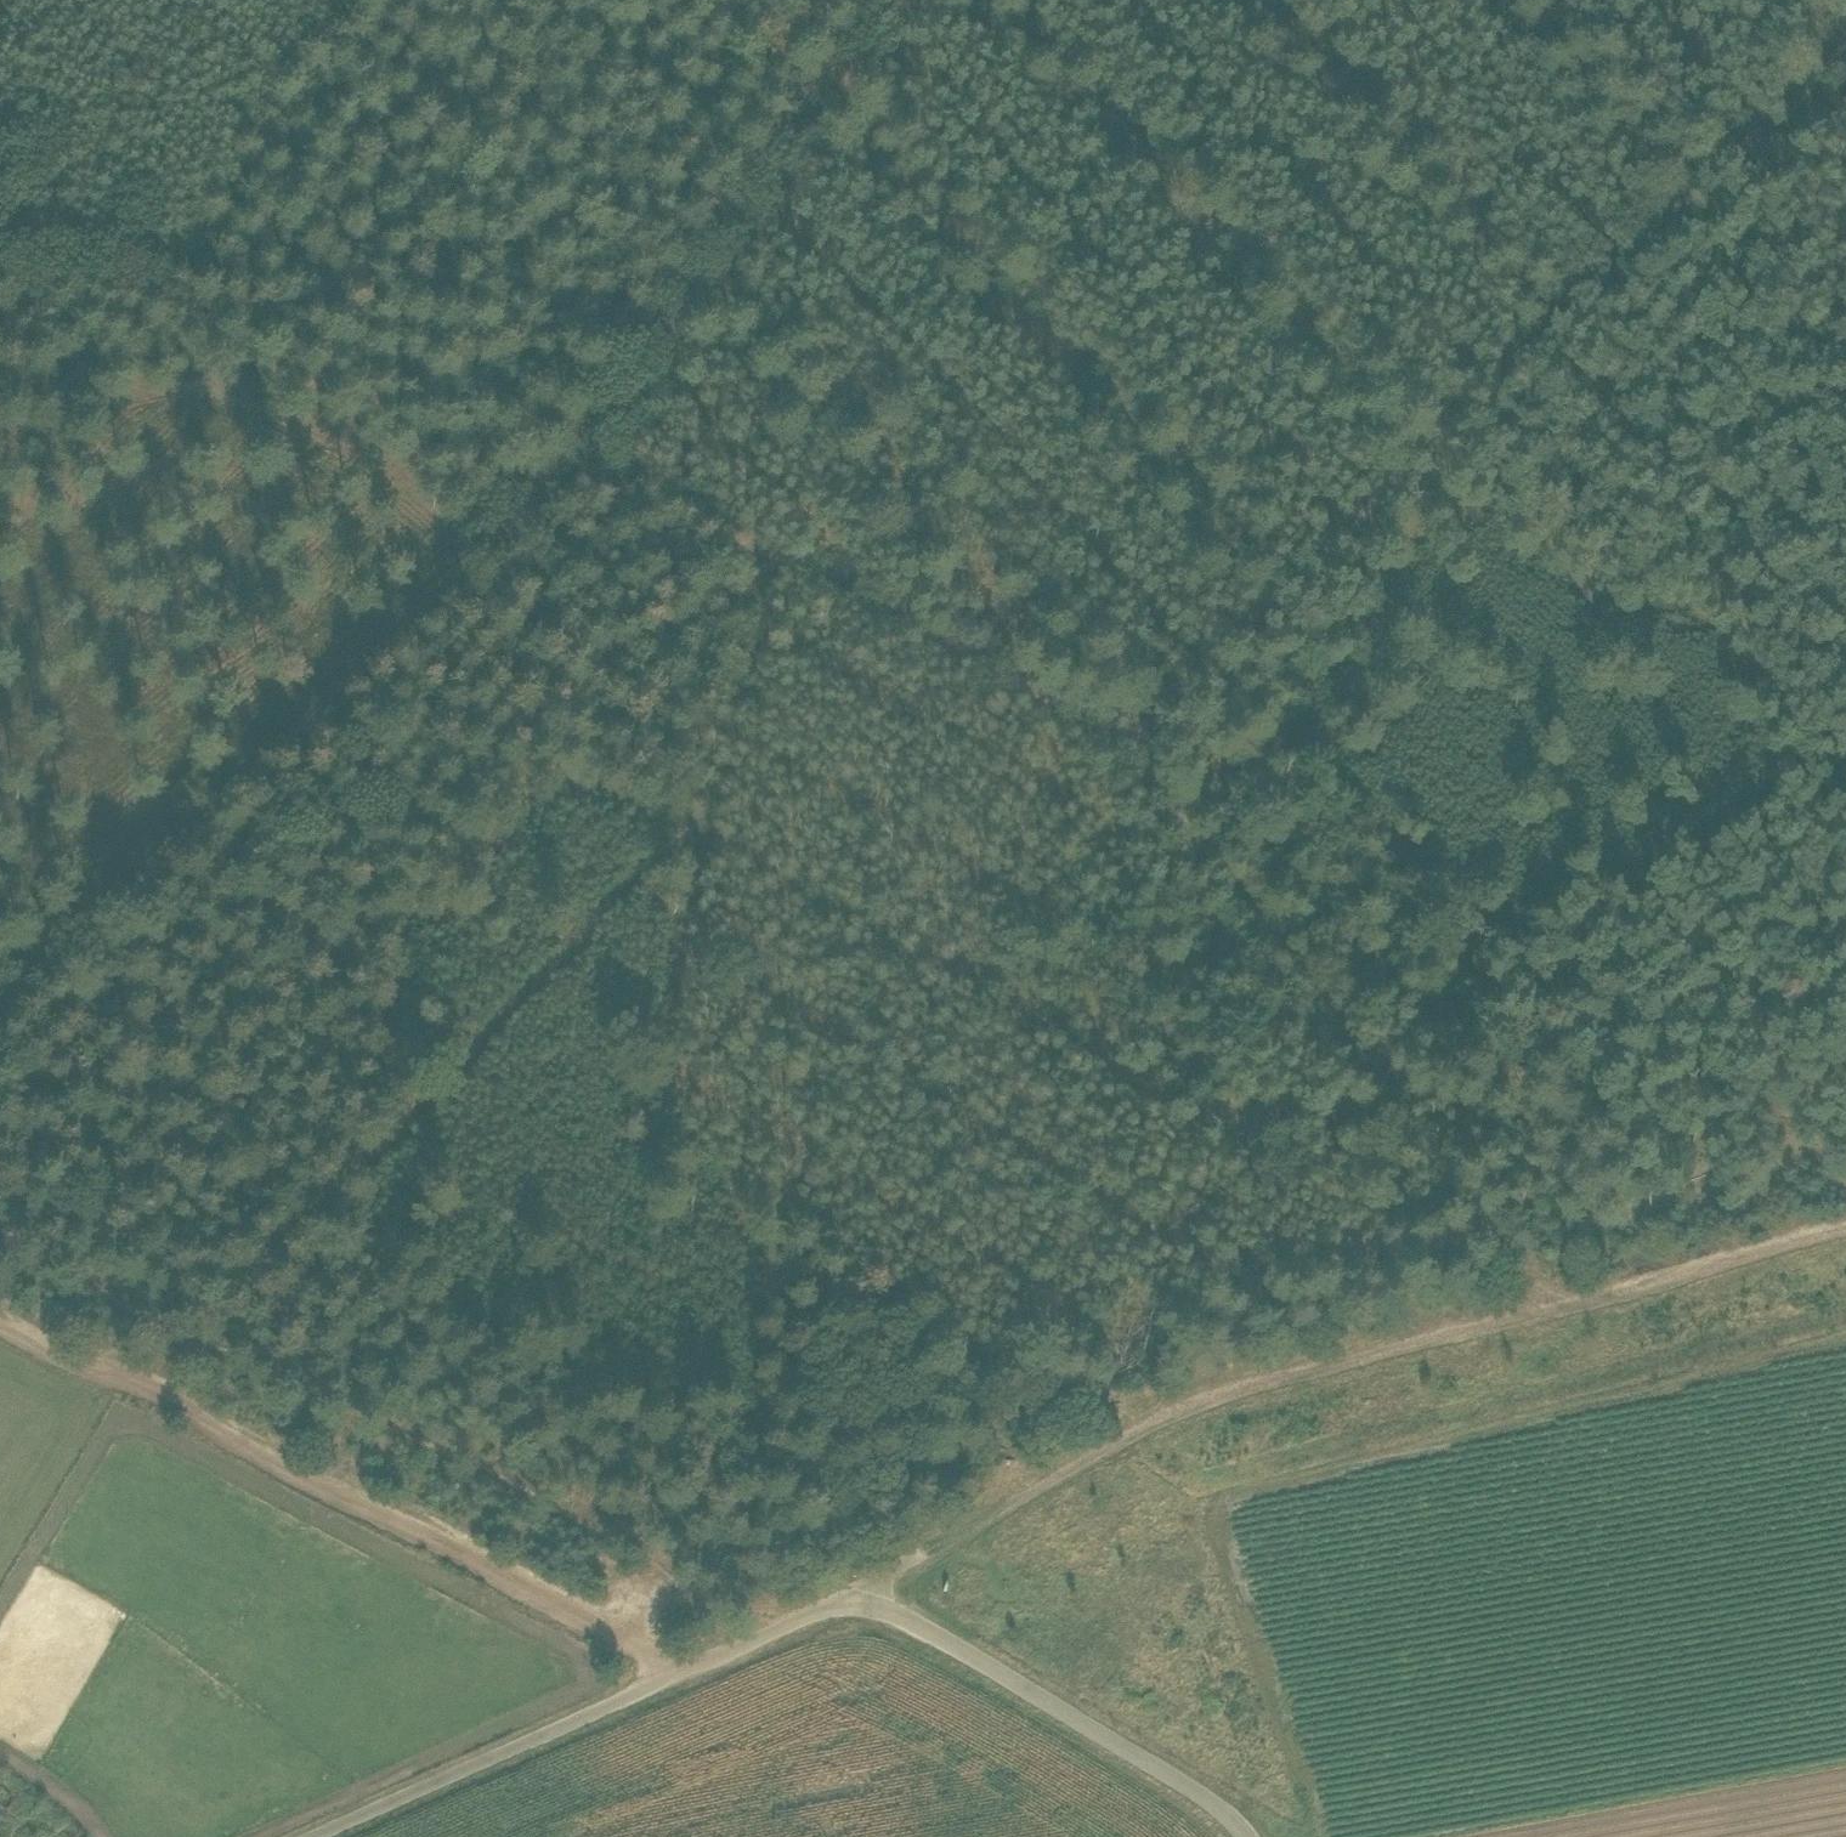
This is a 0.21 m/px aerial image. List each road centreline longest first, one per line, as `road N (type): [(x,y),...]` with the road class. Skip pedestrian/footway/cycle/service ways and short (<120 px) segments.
road 1 (unclassified): [(1247,1836),(1203,1798),(859,1593),(818,1602),(673,1678),(317,1836)]
road 2 (track): [(0,1299),(587,1615),(673,1678)]
road 3 (track): [(859,1593),(1188,1391),(1548,1297)]
road 4 (track): [(1125,739),(1548,1297)]
road 5 (track): [(579,452),(1125,739)]
road 6 (track): [(0,282),(91,292),(320,354),(543,429),(579,452)]
road 7 (track): [(1548,1297),(1845,1214)]

